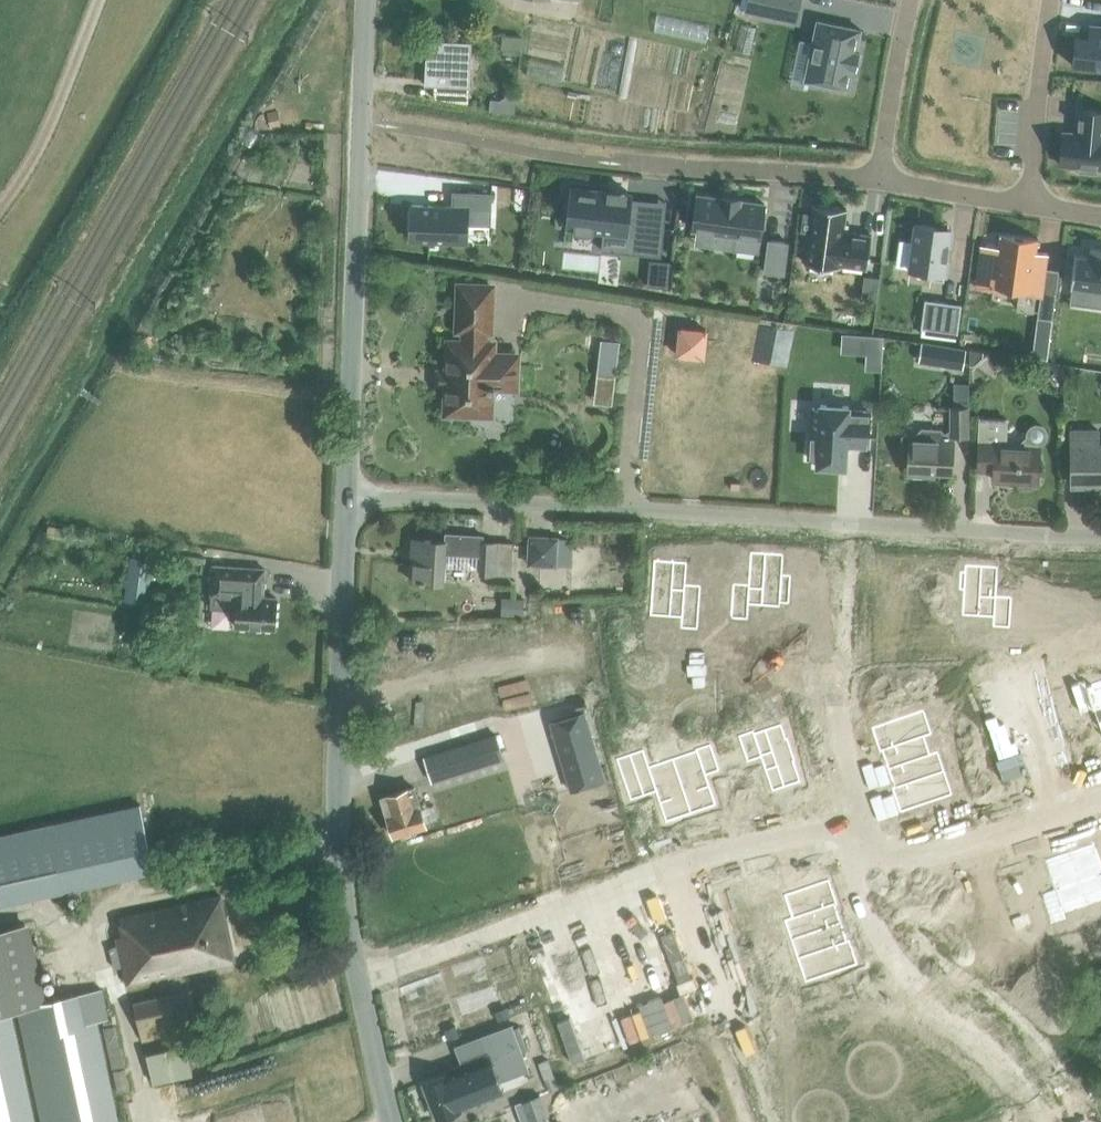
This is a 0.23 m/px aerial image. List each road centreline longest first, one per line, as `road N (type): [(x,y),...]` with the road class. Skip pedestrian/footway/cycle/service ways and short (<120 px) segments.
road 1 (residential): [(880,177),(675,164),(361,115)]
road 2 (residential): [(358,978),(740,845),(825,835),(853,842)]
road 3 (unclassified): [(847,523),(348,497)]
road 4 (unclassified): [(358,978),(338,814),(348,497)]
road 5 (unclassified): [(348,497),(361,115)]
road 6 (residential): [(853,842),(866,927),(919,990),(1013,1065),(1056,1121)]
road 7 (residential): [(847,523),(835,614),(837,723),(852,783),(853,842)]
road 8 (residential): [(853,842),(901,860),(932,856),(1100,801)]
road 9 (unclassified): [(1100,536),(847,523)]
road 10 (track): [(99,0),(49,129),(0,208)]
road 11 (residential): [(1052,0),(1030,203)]
road 12 (residential): [(912,0),(880,177)]
road 13 (residential): [(1030,203),(880,177)]
road 14 (unclassified): [(392,1121),(358,978)]

